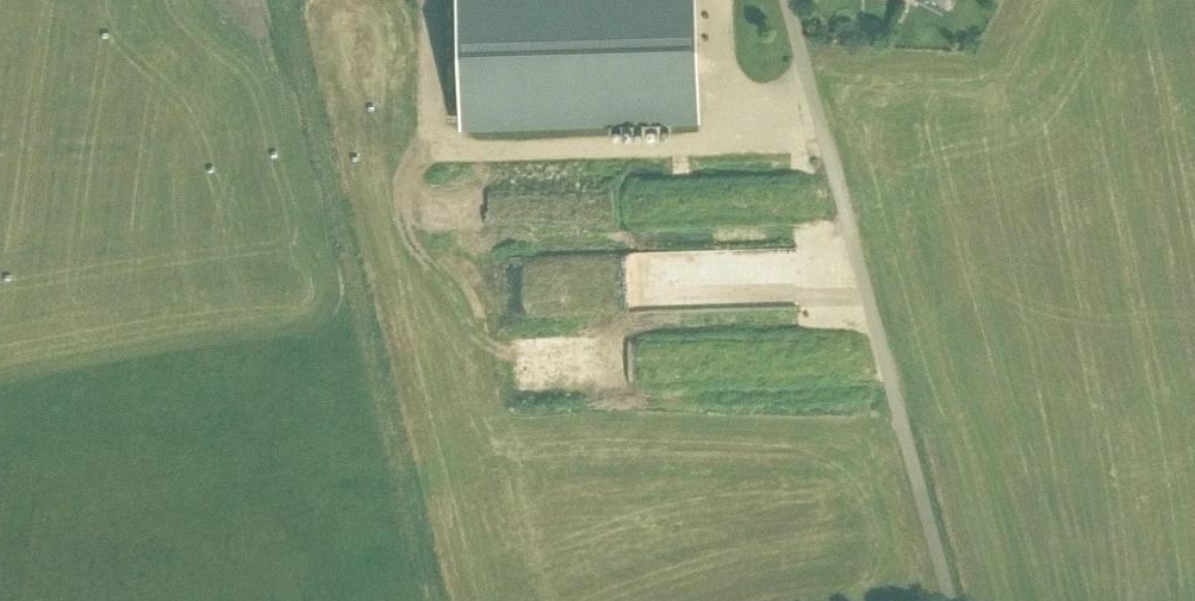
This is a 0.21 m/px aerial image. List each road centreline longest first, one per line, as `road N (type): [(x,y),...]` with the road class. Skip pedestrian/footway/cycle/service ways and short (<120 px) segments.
road 1 (unclassified): [(949,600),(788,0)]

